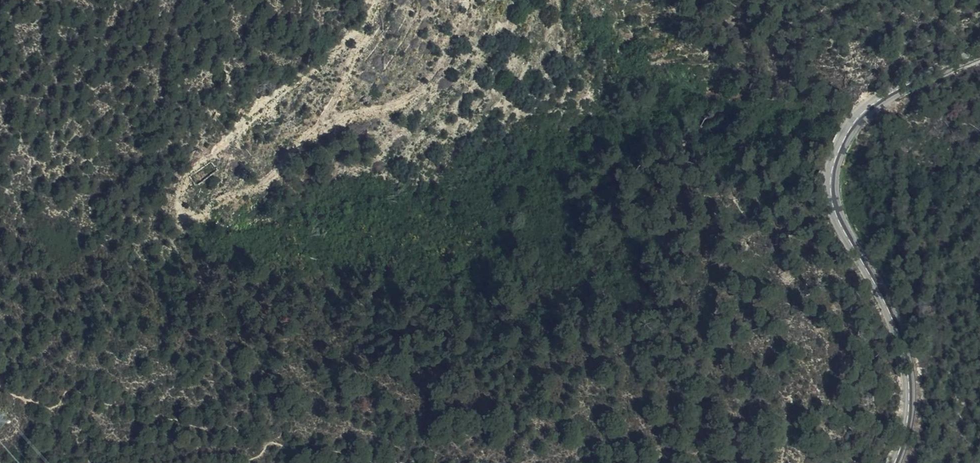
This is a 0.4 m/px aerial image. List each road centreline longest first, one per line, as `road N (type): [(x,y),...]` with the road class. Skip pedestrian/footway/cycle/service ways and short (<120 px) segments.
road 1 (tertiary): [(979,53),(875,101),(834,158),(836,214),(904,353),(909,412),(894,462)]

